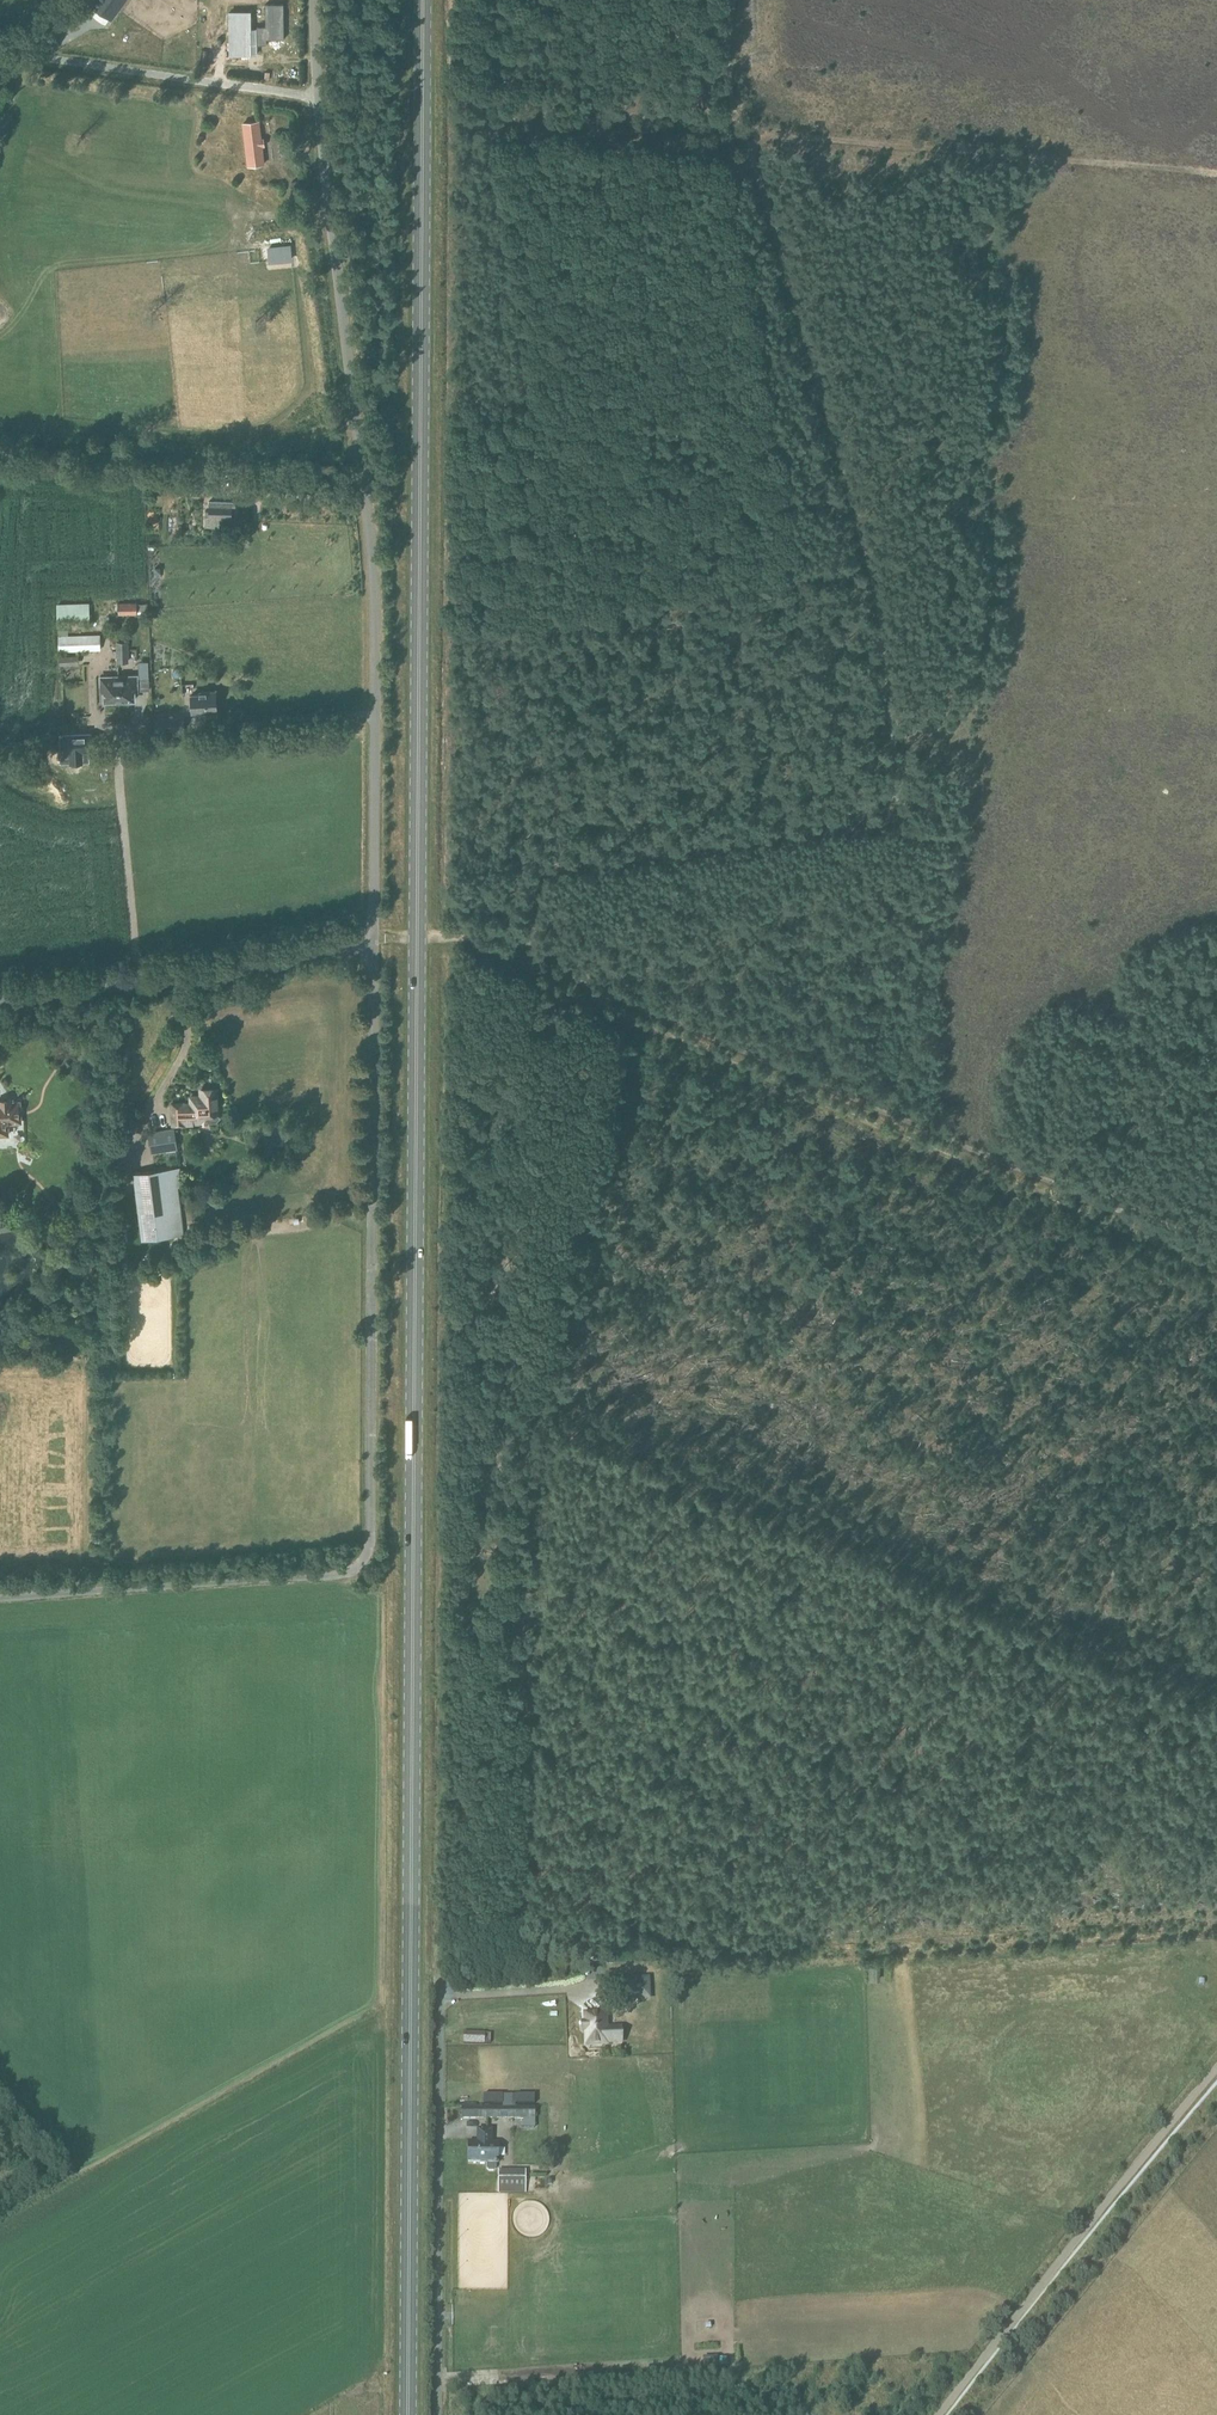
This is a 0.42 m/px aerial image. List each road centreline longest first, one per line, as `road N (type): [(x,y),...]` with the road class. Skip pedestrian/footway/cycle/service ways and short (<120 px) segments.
road 1 (primary): [(410,2414),(424,0)]
road 2 (track): [(520,968),(535,887),(553,869),(884,824),(899,801),(876,569),(736,109),(733,0)]
road 3 (unclassified): [(0,1598),(341,1576),(366,1563),(373,1550),(373,941)]
road 4 (unclassified): [(373,941),(372,558),(318,96)]
road 5 (track): [(1216,1270),(520,968)]
road 6 (track): [(1216,2071),(938,2414)]
road 7 (unclassified): [(439,2414),(442,1998),(457,1997)]
road 8 (unclassified): [(373,941),(210,974),(0,1001)]
road 9 (unclassified): [(0,76),(22,57),(41,57),(318,96)]
road 10 (track): [(520,968),(460,937),(373,941)]

